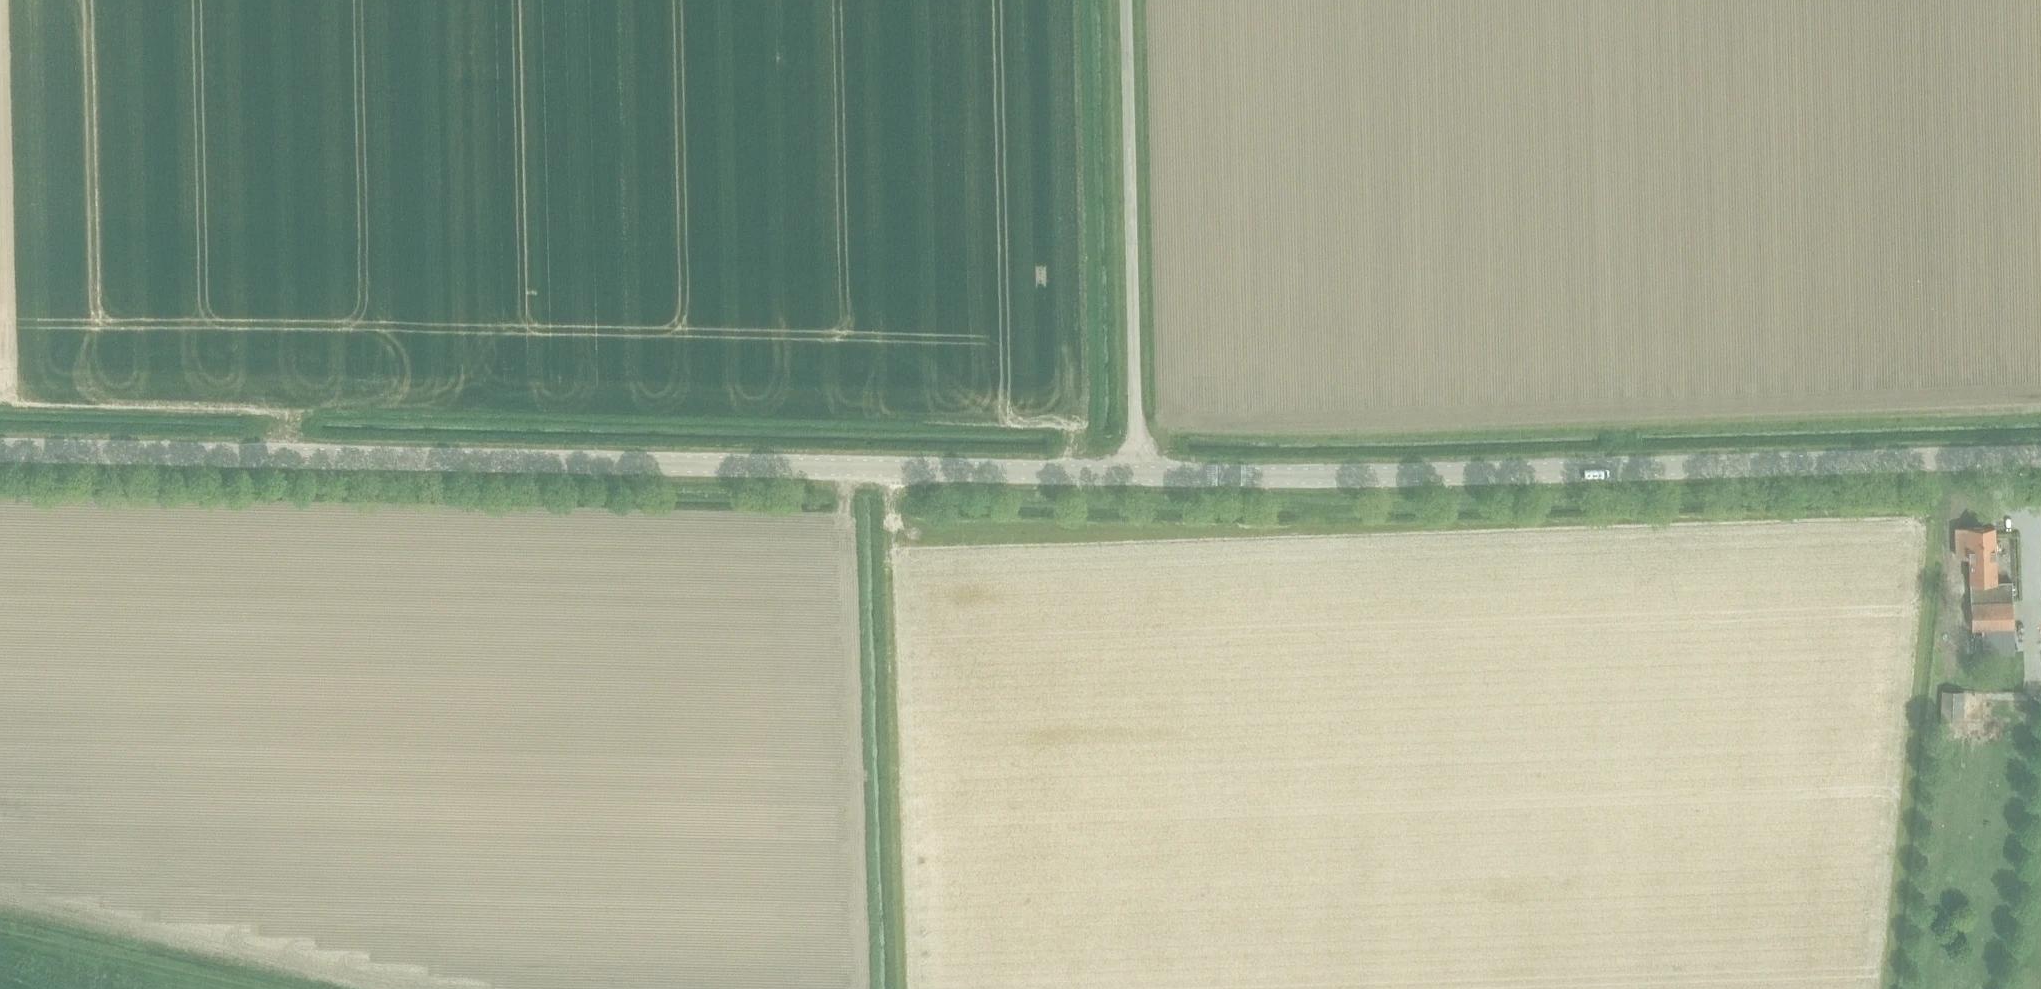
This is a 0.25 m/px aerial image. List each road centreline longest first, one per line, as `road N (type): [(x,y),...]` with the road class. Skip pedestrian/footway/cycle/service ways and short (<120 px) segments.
road 1 (tertiary): [(0,448),(1136,474)]
road 2 (tertiary): [(1136,474),(1423,475),(2040,456)]
road 3 (unclassified): [(1136,474),(1128,0)]

